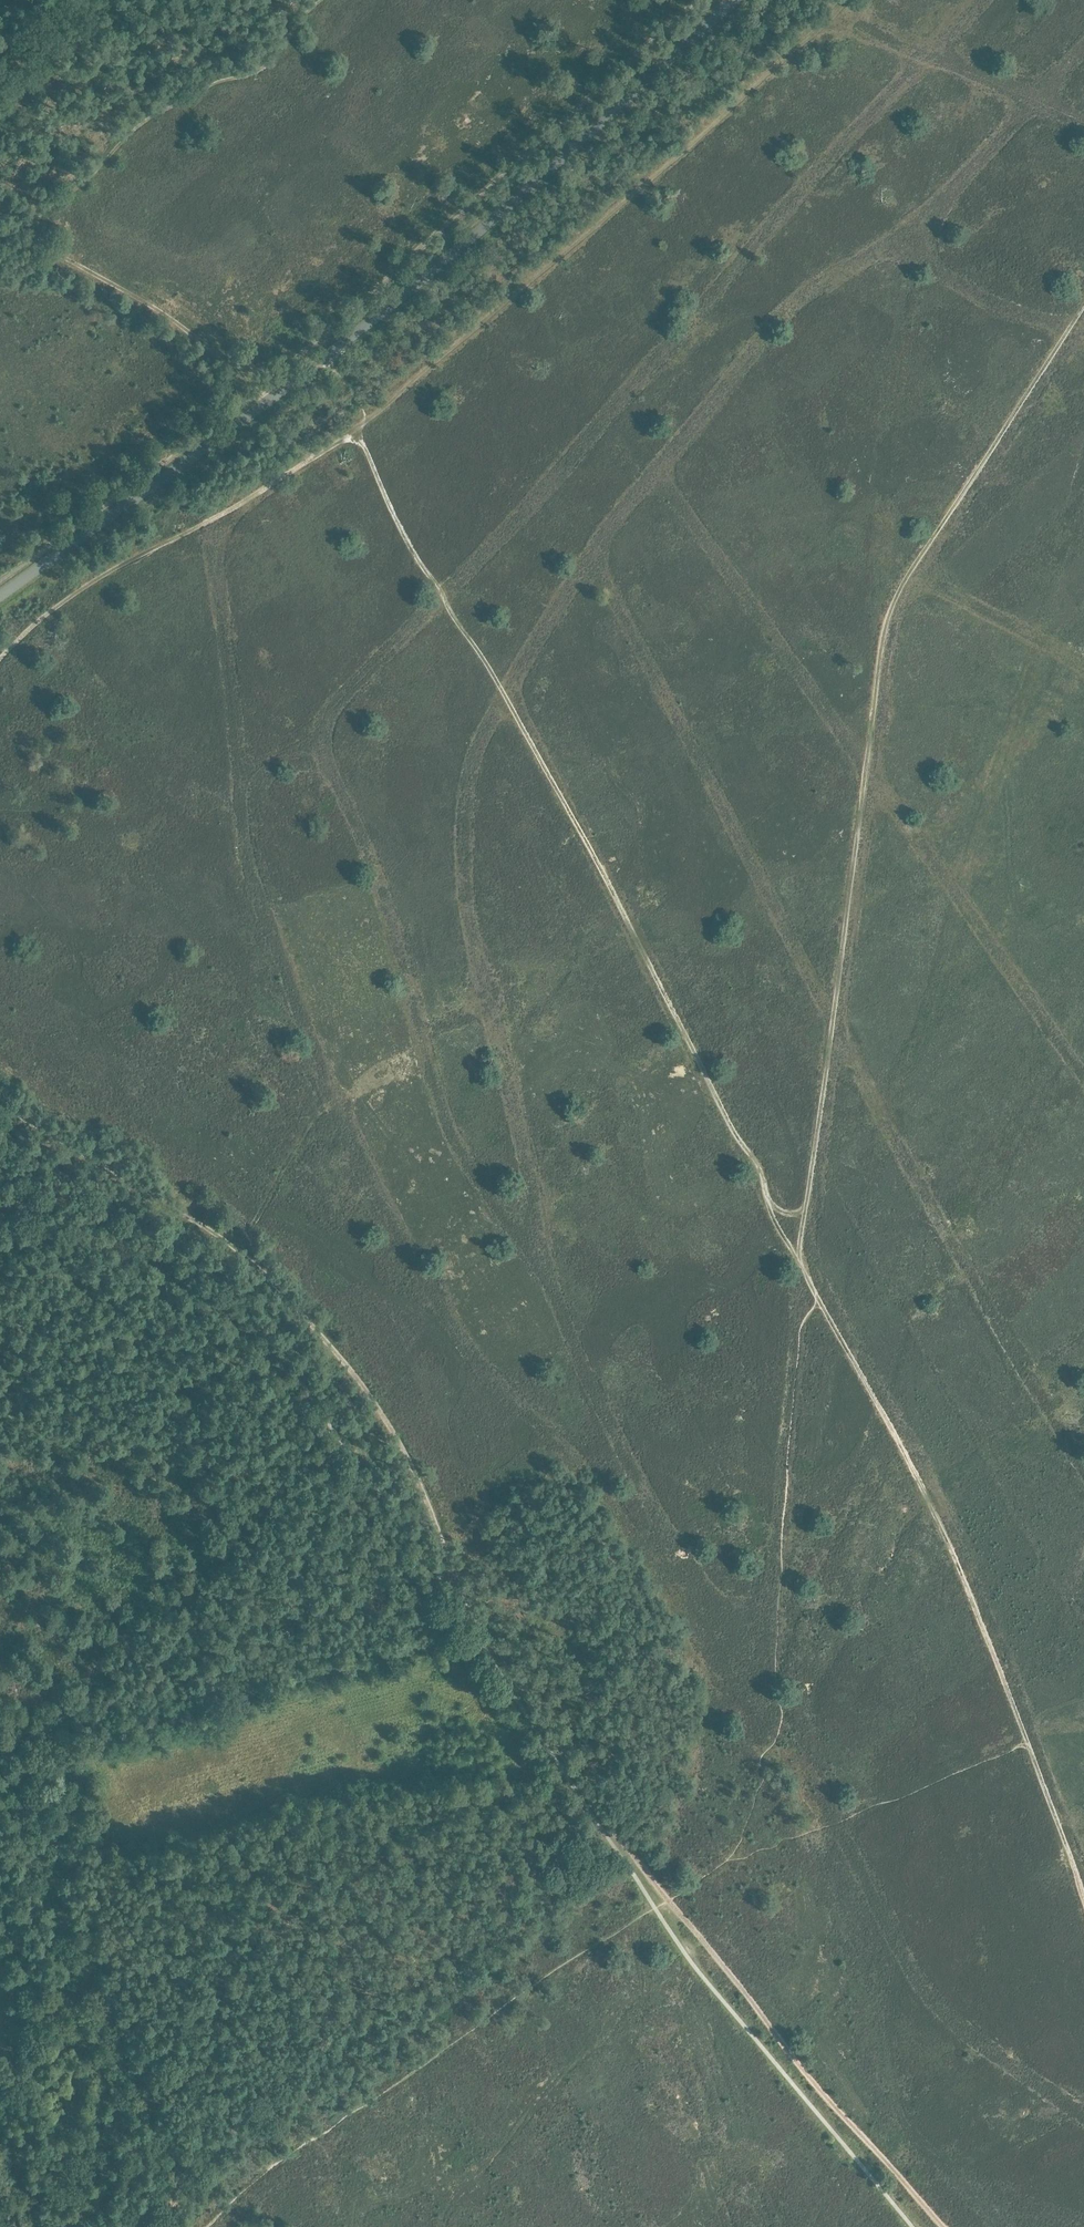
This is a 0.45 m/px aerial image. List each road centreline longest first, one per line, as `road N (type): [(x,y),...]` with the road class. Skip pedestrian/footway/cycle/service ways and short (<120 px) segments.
road 1 (track): [(1083,1898),(956,1558),(902,1447),(775,1222),(761,1168),(733,1131),(553,782),(401,527),(355,430)]
road 2 (track): [(943,2226),(809,2077),(589,1793),(480,1624),(400,1442),(352,1371),(243,1253),(0,1103)]
road 3 (track): [(1083,306),(888,617),(802,1266)]
road 4 (tertiary): [(0,596),(401,296),(734,0)]
road 5 (track): [(331,447),(678,158),(846,0)]
road 6 (track): [(0,659),(102,576),(331,447)]
road 7 (track): [(321,0),(267,66),(209,86),(137,127),(87,181),(21,233)]
road 8 (track): [(331,447),(169,318),(21,233)]
road 9 (track): [(0,112),(103,0)]

